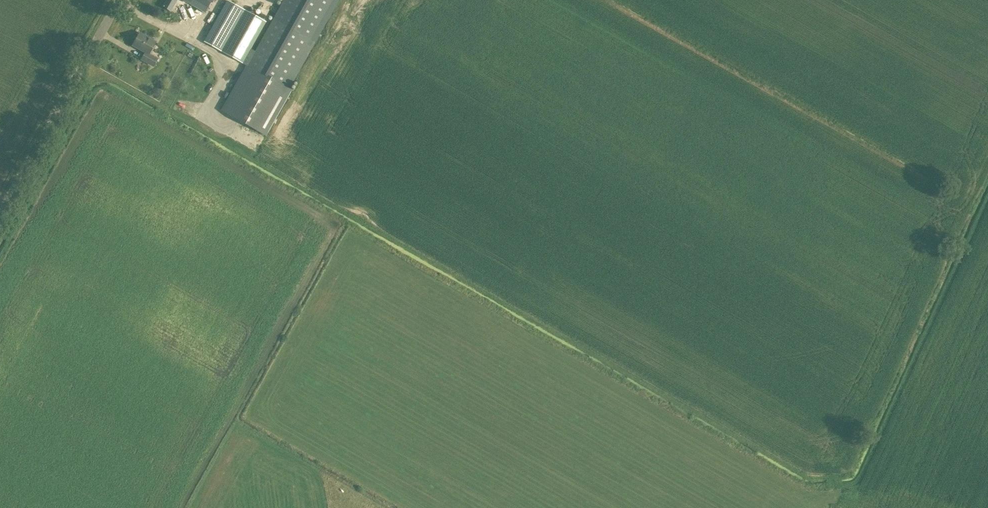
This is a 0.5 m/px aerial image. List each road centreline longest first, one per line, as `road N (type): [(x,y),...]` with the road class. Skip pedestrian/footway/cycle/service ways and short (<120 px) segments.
road 1 (unclassified): [(0,216),(117,0)]

